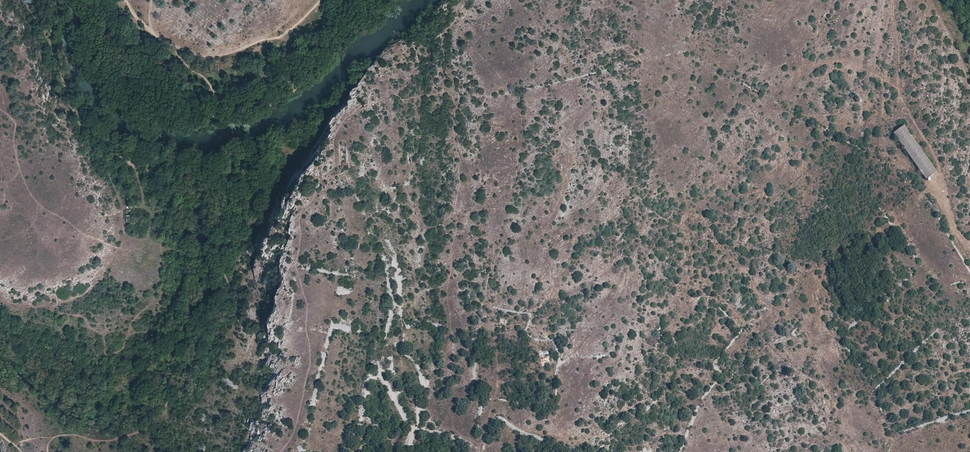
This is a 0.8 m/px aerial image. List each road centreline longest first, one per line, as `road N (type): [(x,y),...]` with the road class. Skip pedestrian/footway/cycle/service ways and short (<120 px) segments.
road 1 (track): [(893,0),(901,95),(939,167),(936,181),(953,225),(969,245)]
road 2 (track): [(320,0),(276,38),(207,56),(149,29),(151,0)]

